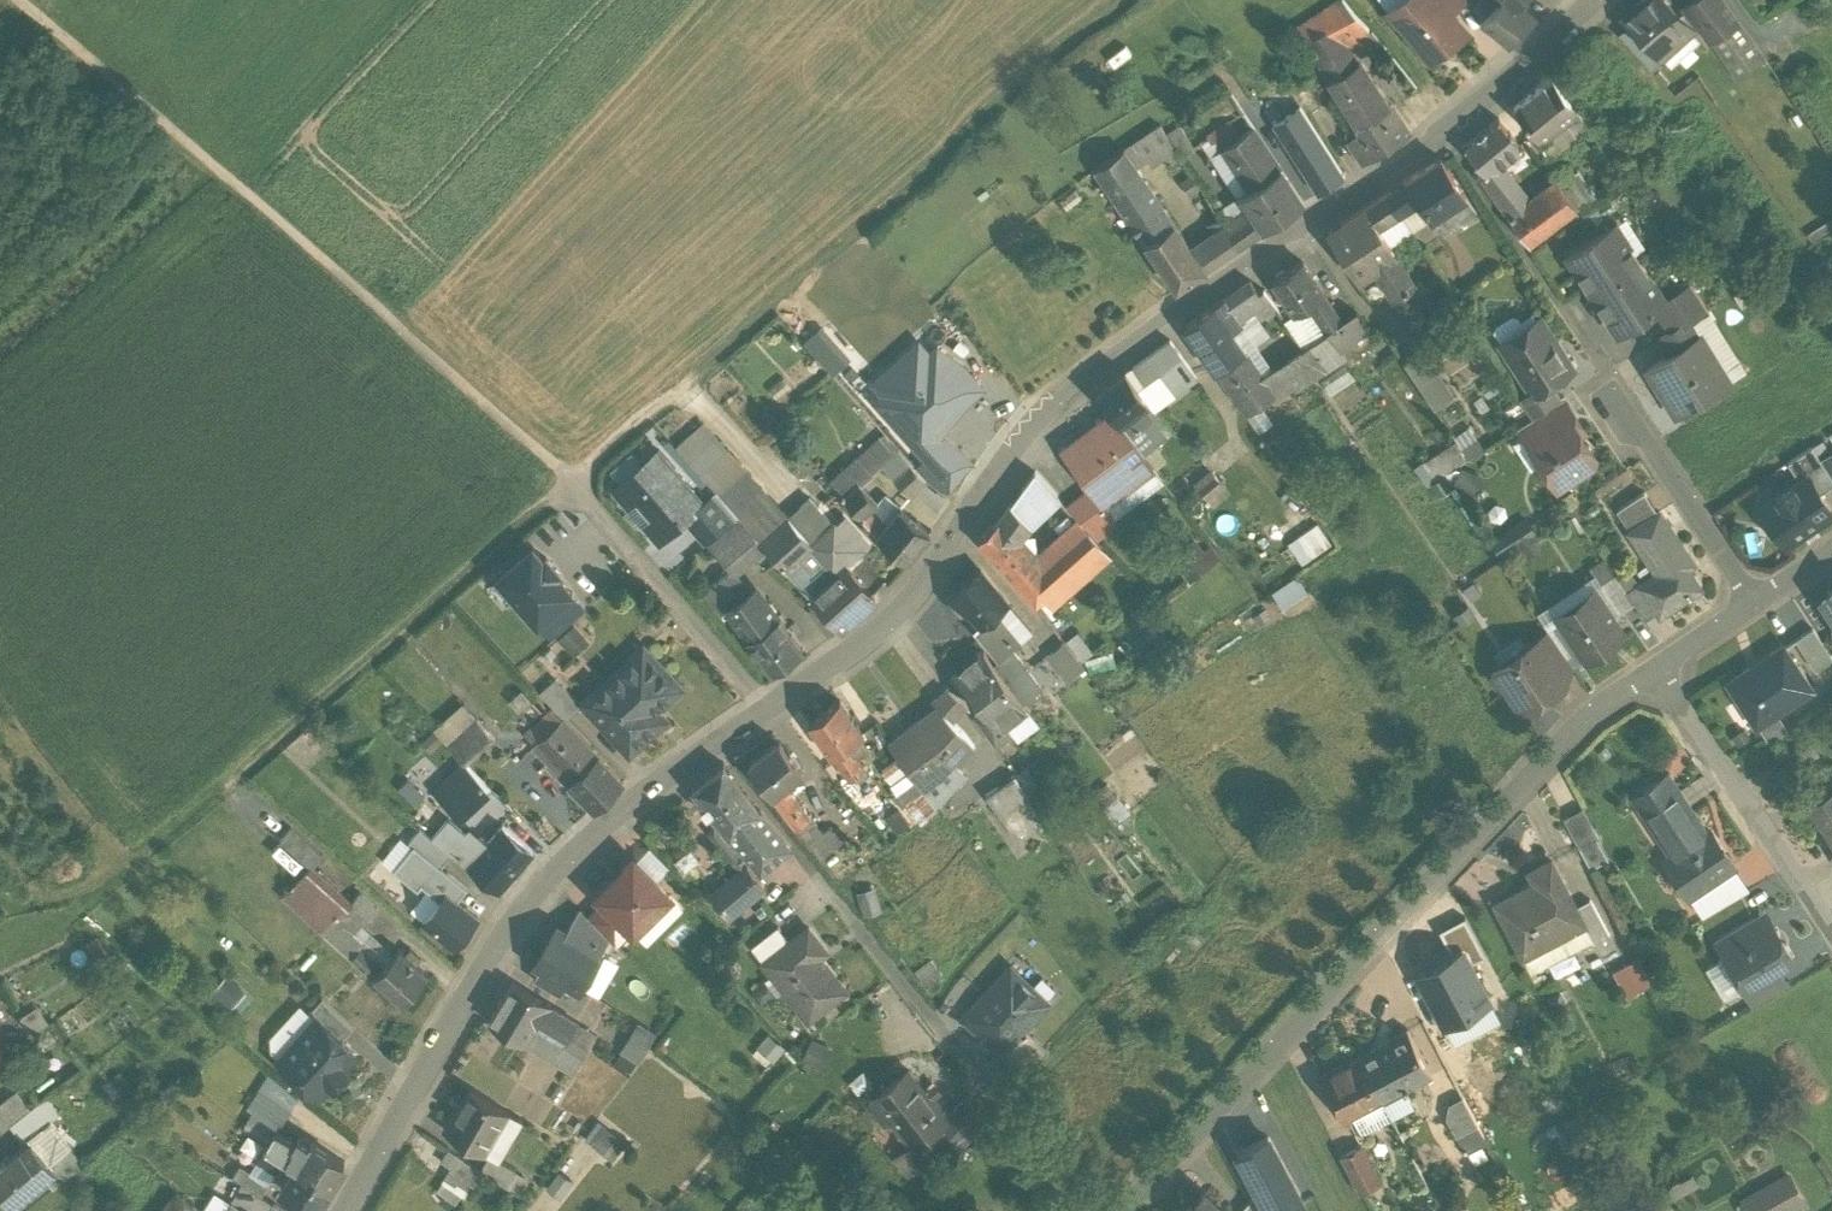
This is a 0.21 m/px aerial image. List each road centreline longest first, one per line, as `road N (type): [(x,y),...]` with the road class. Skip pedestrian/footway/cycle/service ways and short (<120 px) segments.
road 1 (residential): [(343,1210),(515,911),(570,847),(897,609),(1067,388),(1453,130),(1585,0)]
road 2 (residential): [(1128,1210),(1599,711),(1659,666)]
road 3 (track): [(575,469),(21,0)]
road 4 (track): [(93,891),(575,469)]
road 5 (track): [(1113,0),(698,361)]
road 6 (residential): [(1659,666),(1831,924)]
road 7 (track): [(772,700),(575,469)]
road 8 (residential): [(1659,666),(1831,551)]
road 9 (track): [(575,469),(698,361)]

